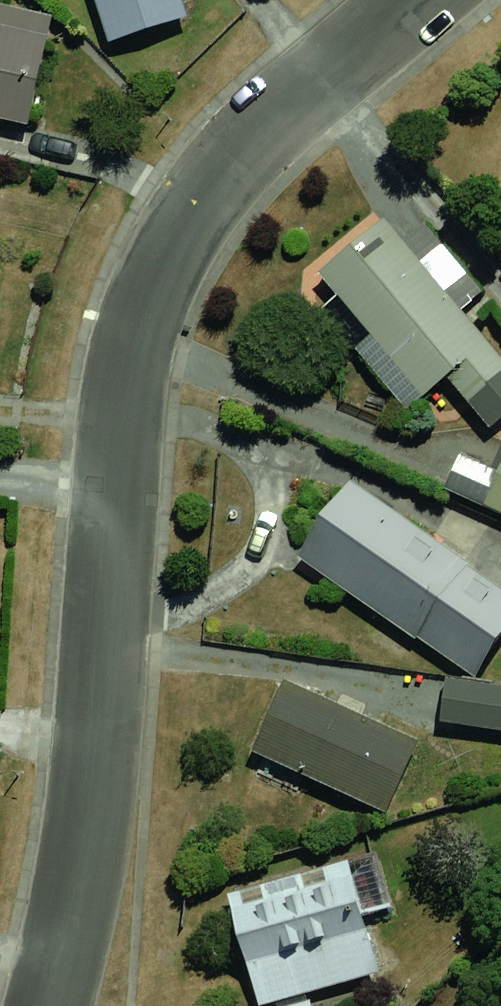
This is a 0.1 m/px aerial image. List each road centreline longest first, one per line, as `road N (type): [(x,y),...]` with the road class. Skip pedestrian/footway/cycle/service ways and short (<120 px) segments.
road 1 (residential): [(42,1005),(87,850),(148,300),(193,202),(250,138),(416,0)]

